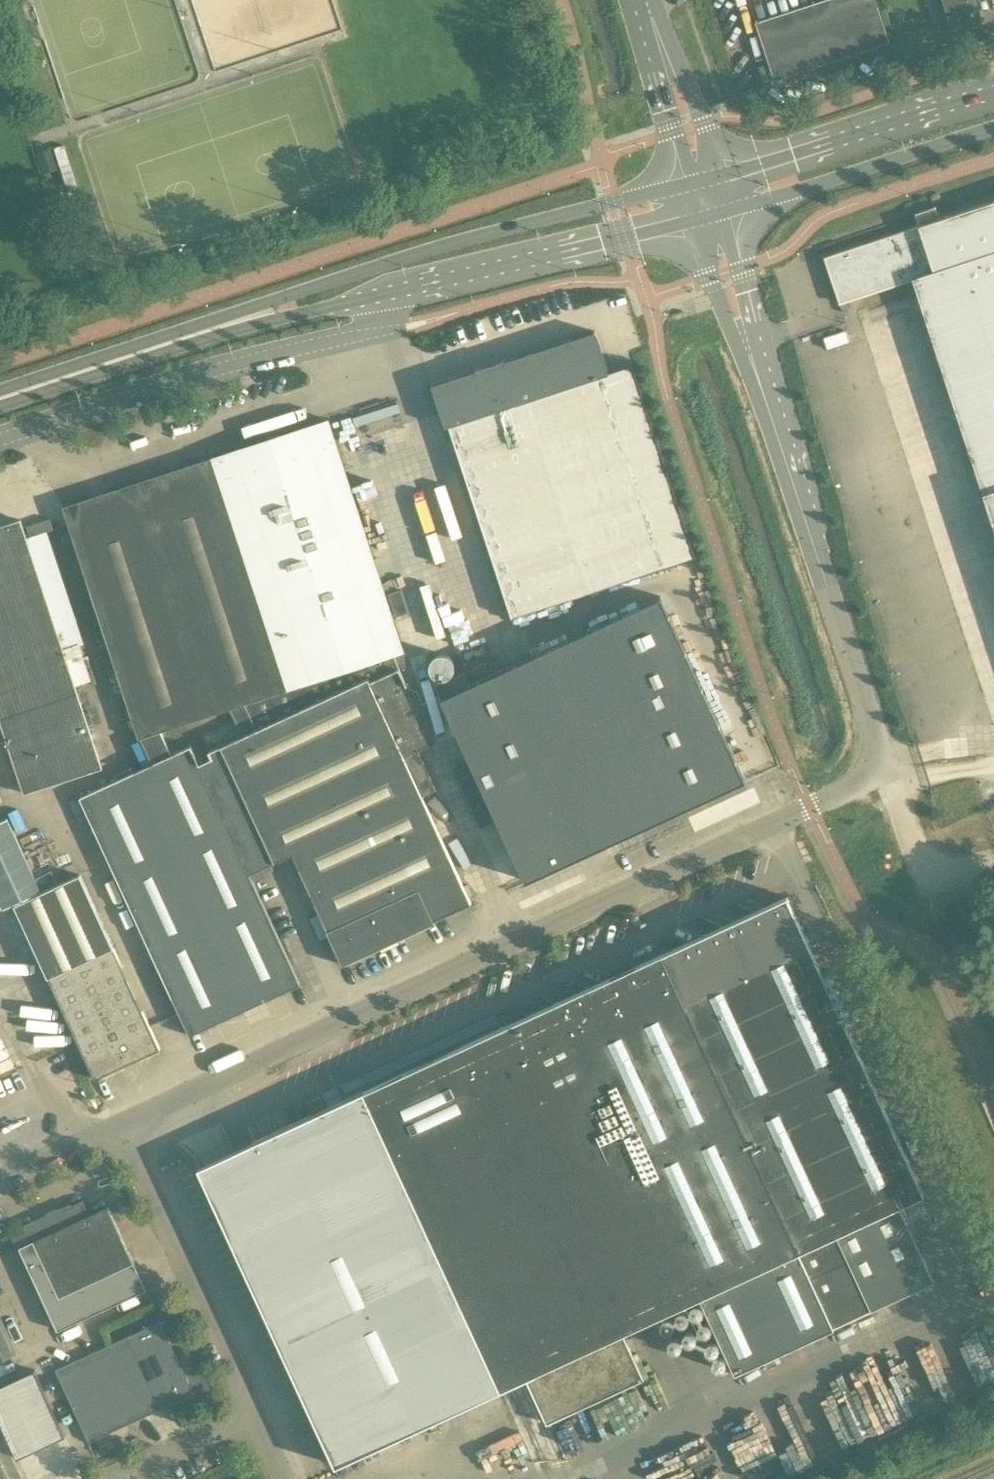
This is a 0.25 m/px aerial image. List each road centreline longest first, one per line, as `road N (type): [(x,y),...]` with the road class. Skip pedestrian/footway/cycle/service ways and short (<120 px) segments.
road 1 (unclassified): [(120,1126),(880,770)]
road 2 (secondary): [(684,182),(401,257),(0,390)]
road 3 (unclassified): [(0,441),(379,327),(406,288)]
road 4 (unclassified): [(880,770),(752,353)]
road 5 (secondary): [(0,405),(193,342),(406,288)]
road 6 (unclassified): [(251,1415),(120,1126)]
road 7 (secondary): [(406,288),(692,218)]
road 8 (secondary): [(993,91),(717,172)]
road 9 (secondary): [(725,210),(993,129)]
road 10 (unclassified): [(717,172),(694,99),(650,14)]
road 11 (unclassified): [(650,14),(684,182)]
road 12 (unclassified): [(112,1478),(251,1415)]
road 13 (unclassified): [(692,218),(709,276),(752,353)]
road 14 (unclassified): [(752,353),(725,210)]
road 15 (unclassified): [(0,1181),(120,1126)]

